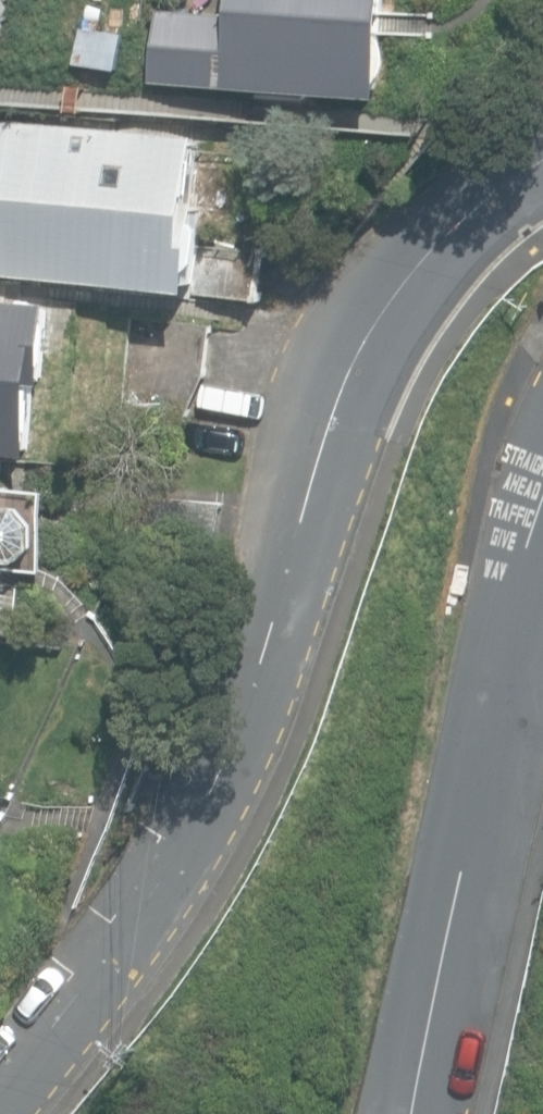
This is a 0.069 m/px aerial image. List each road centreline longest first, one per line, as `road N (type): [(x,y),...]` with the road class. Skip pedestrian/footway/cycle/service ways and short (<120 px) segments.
road 1 (residential): [(1,1113),(113,970),(255,697),(313,451),(368,322),(449,225),(511,176),(542,163)]
road 2 (tertiary): [(542,513),(406,1113)]

